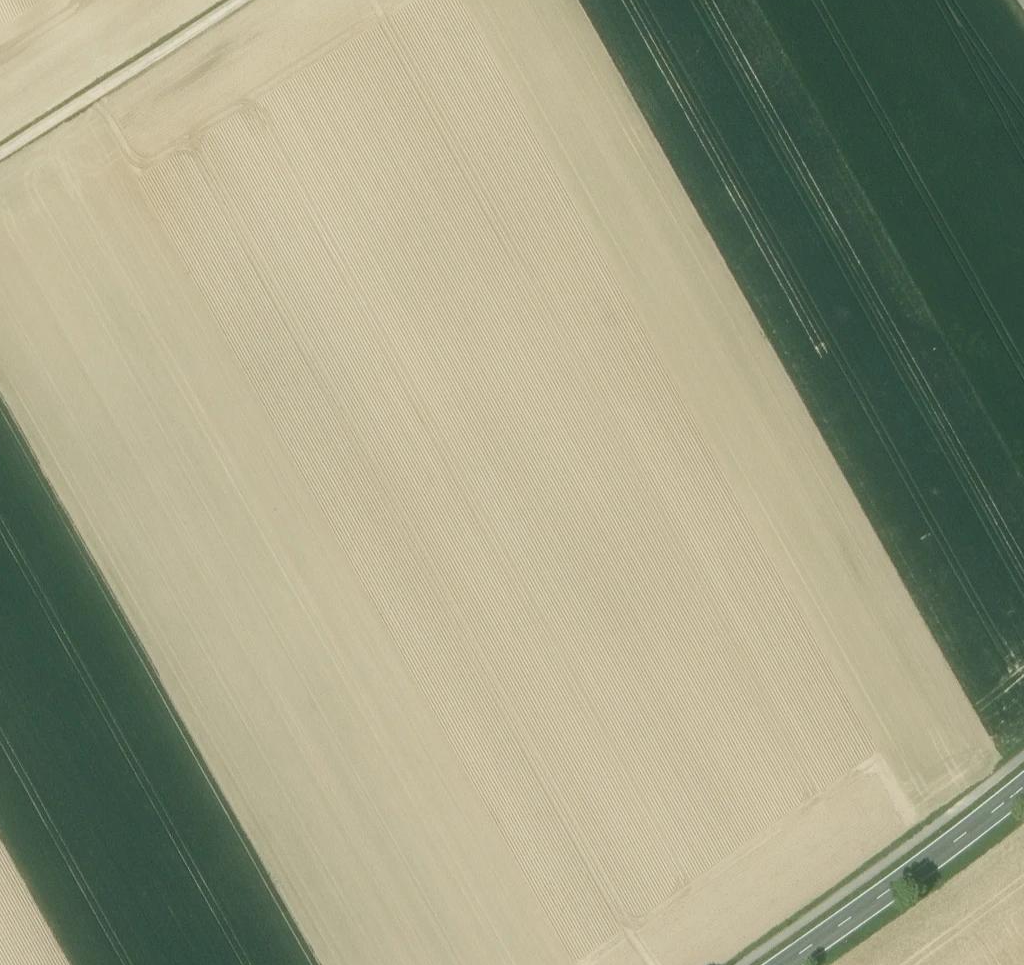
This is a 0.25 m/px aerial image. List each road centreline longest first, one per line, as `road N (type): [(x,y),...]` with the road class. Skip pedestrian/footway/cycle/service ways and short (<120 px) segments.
road 1 (unclassified): [(1023,787),(785,964)]
road 2 (track): [(0,158),(245,0)]

